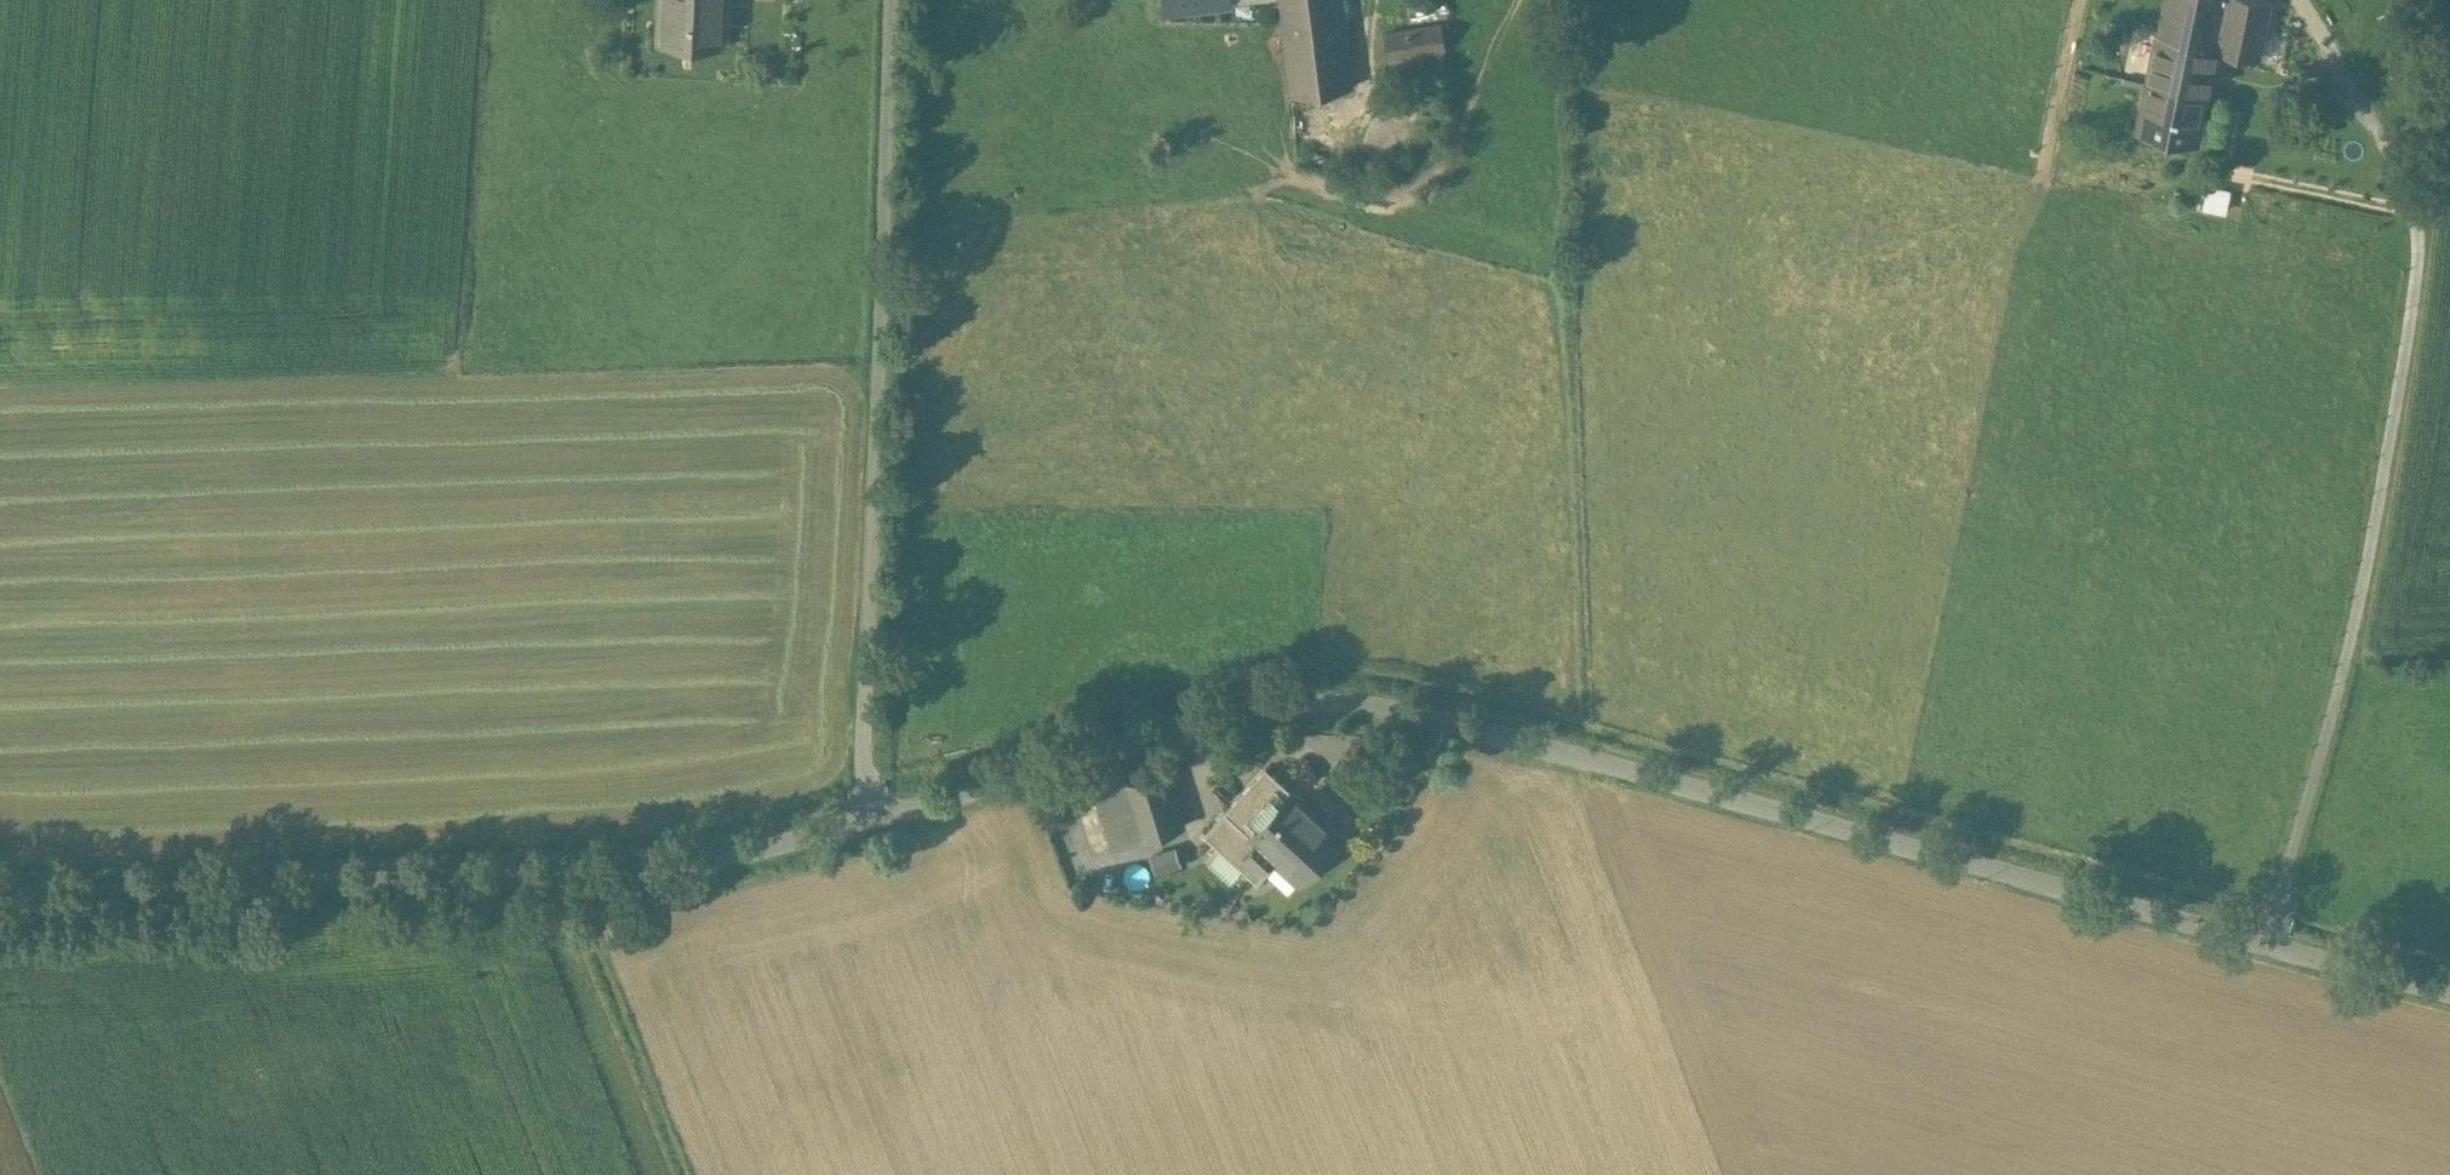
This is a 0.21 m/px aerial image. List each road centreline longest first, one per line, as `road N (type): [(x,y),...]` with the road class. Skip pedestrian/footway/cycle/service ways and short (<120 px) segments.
road 1 (unclassified): [(2449,996),(1450,723),(1322,701),(1159,729),(861,825)]
road 2 (unclassified): [(861,825),(689,869),(0,893)]
road 3 (unclassified): [(861,825),(892,0)]

